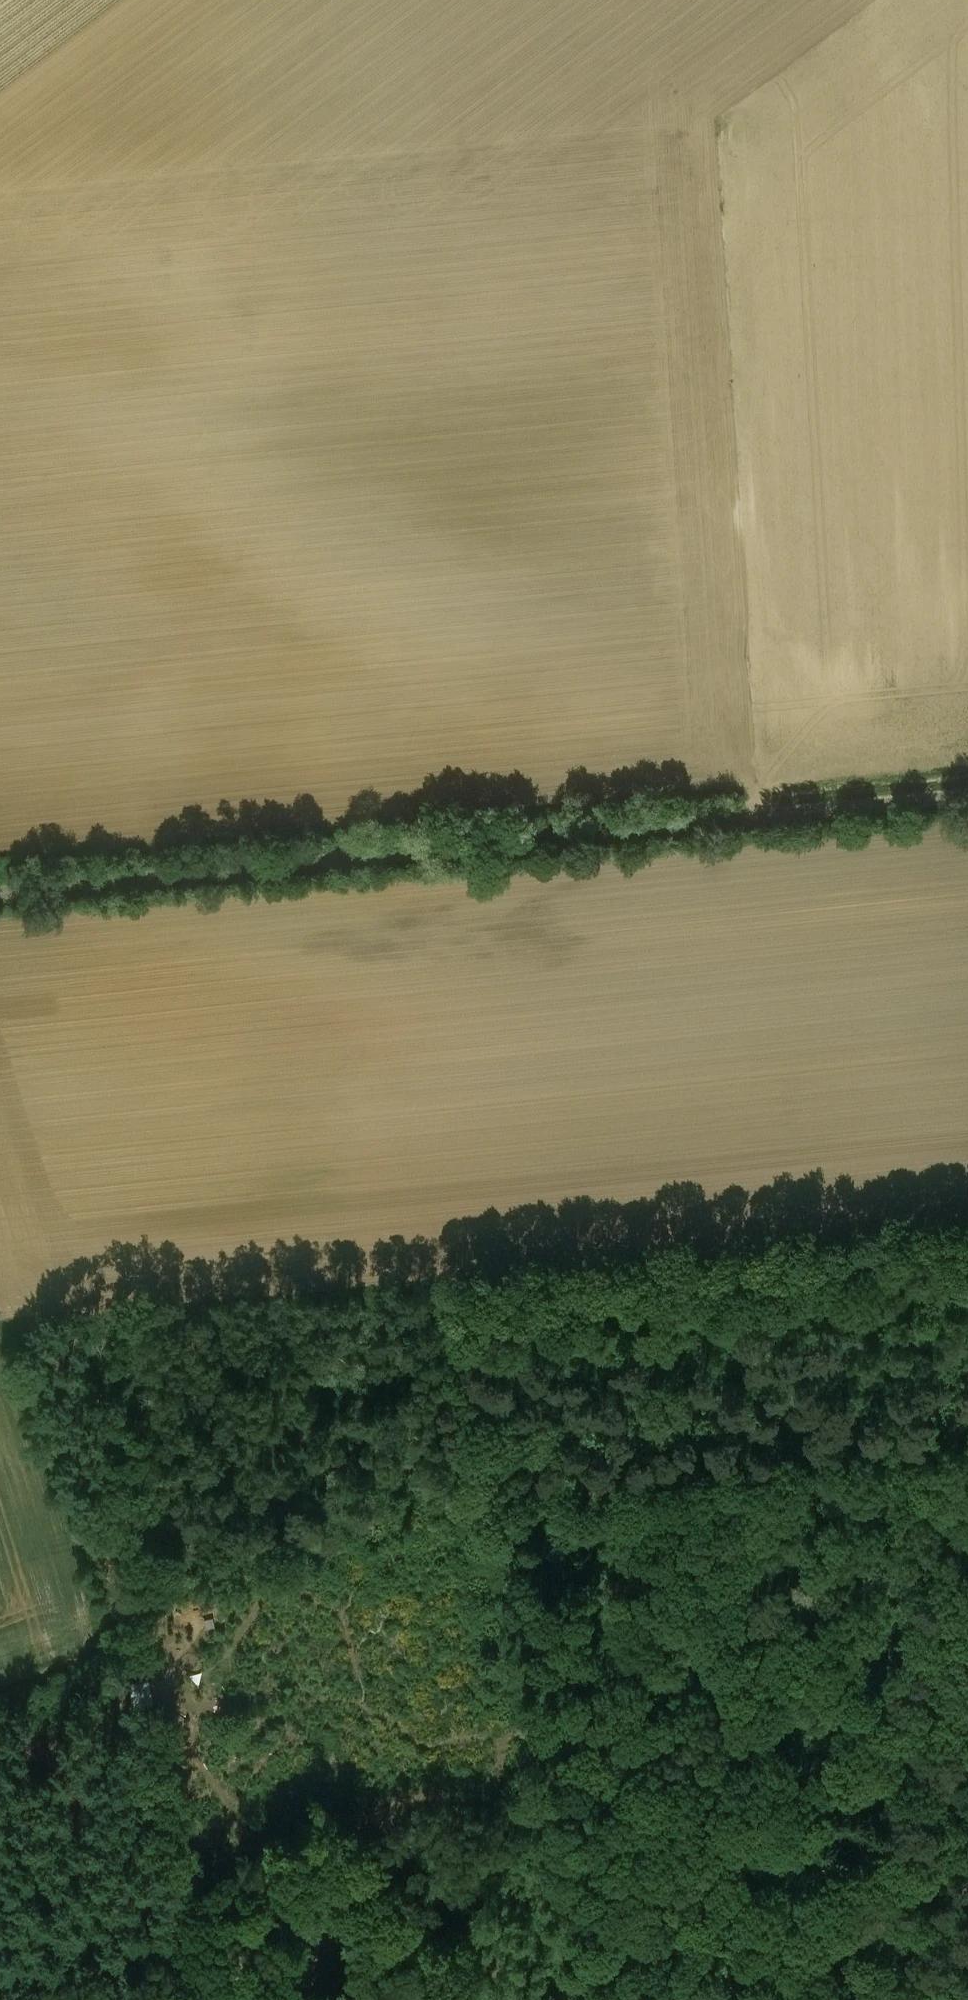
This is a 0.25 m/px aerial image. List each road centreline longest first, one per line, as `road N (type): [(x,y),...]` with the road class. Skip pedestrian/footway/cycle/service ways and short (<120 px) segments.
road 1 (track): [(453,1269),(473,1505),(458,1520),(141,1591),(131,1619),(176,1904),(167,1924),(28,1960),(19,1976),(26,1999)]
road 2 (unclassified): [(0,895),(967,792)]

